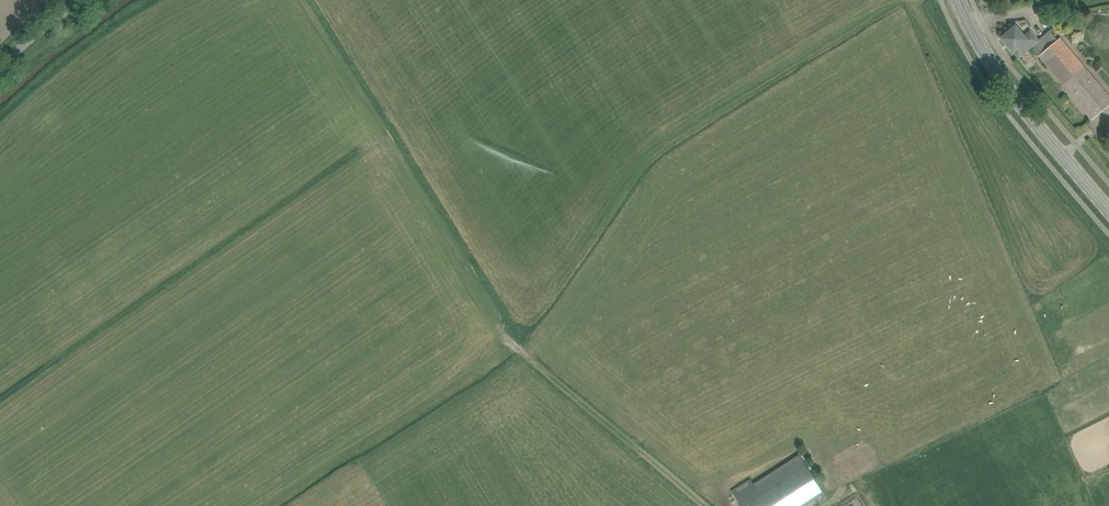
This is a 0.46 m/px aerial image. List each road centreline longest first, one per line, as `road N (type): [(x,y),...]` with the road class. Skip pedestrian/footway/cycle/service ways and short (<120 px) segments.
road 1 (tertiary): [(1108,208),(1004,80),(956,0)]

